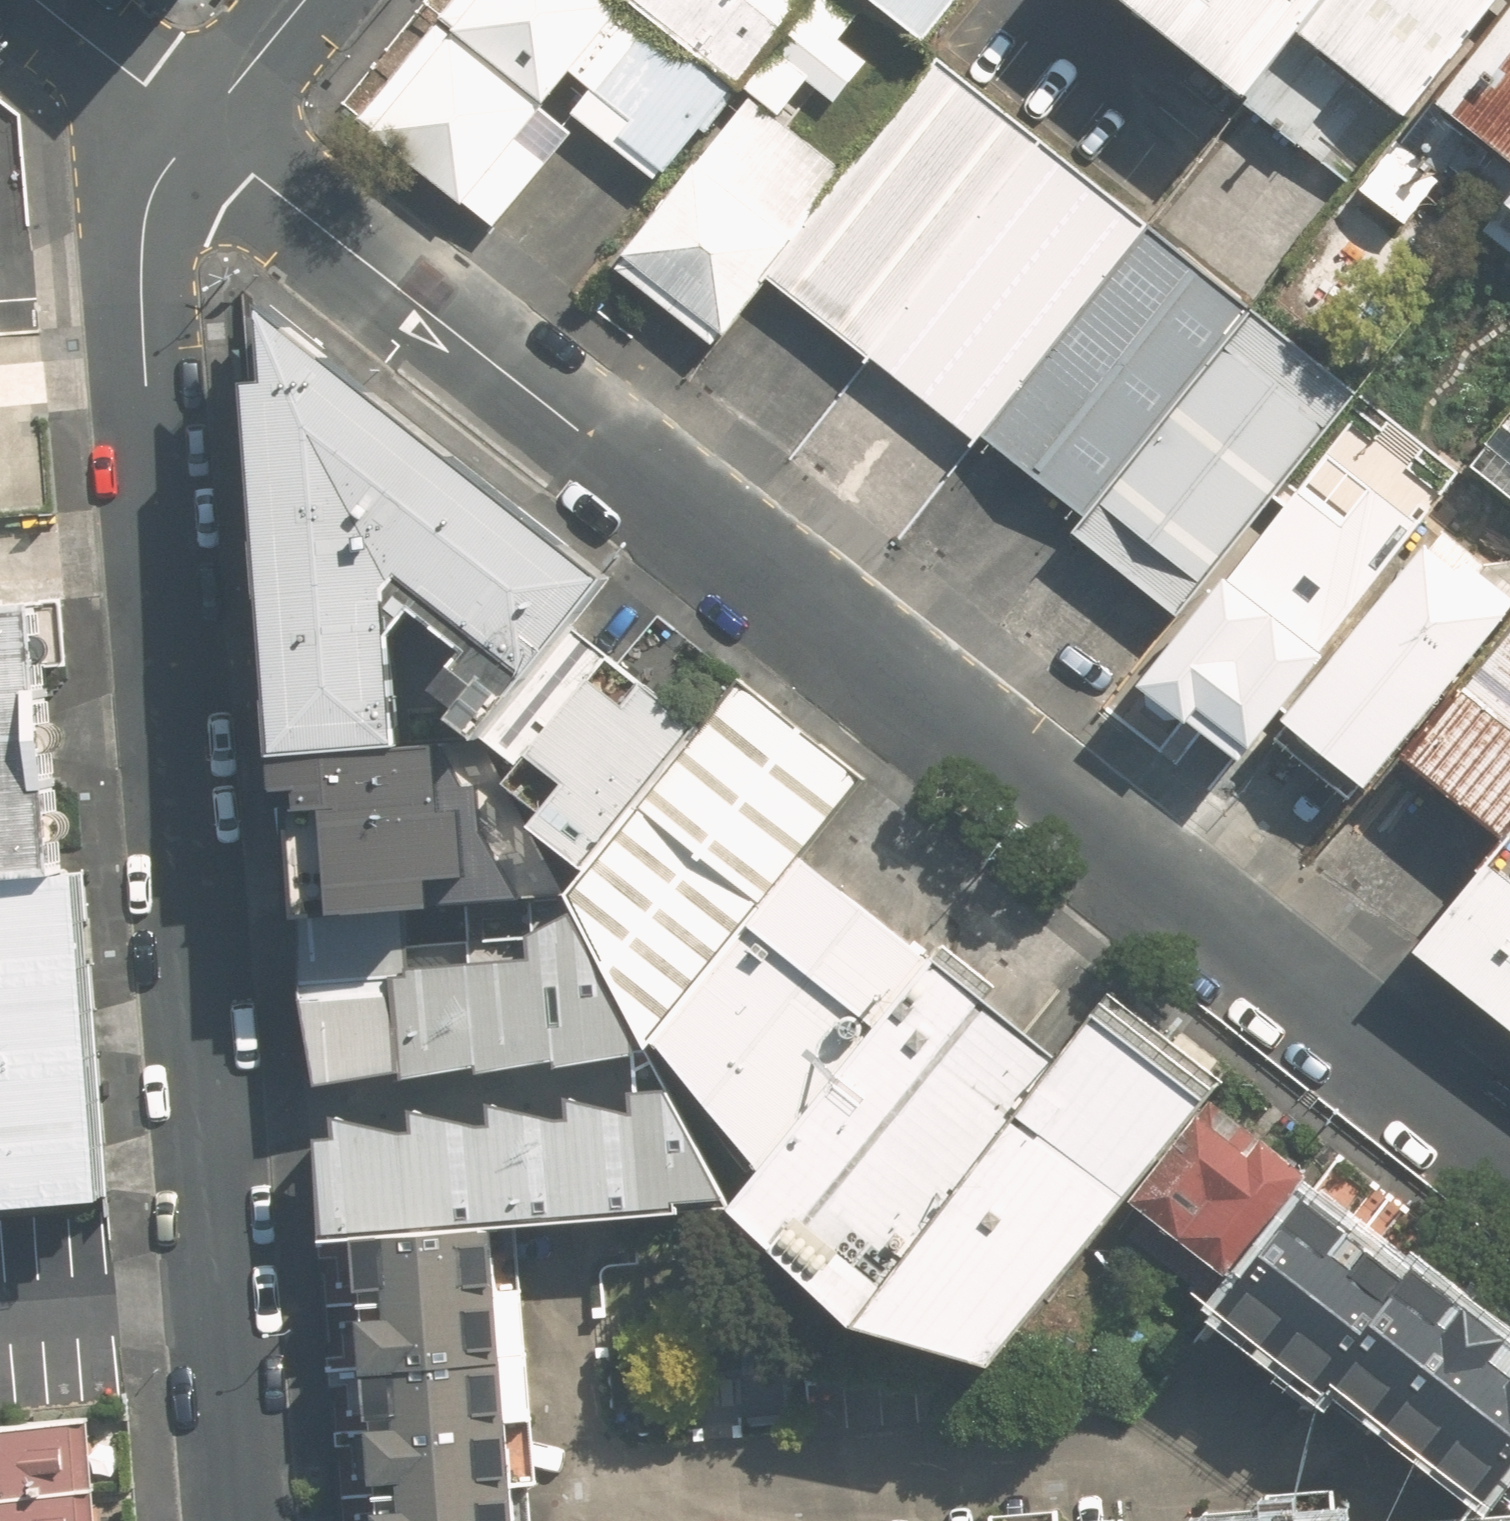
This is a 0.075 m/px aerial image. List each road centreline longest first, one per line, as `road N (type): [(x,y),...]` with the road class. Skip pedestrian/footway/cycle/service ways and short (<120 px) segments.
road 1 (residential): [(1509,1164),(200,128)]
road 2 (residential): [(200,128),(155,189),(143,289),(228,1520)]
road 3 (residential): [(200,128),(33,0)]
road 4 (residential): [(304,0),(200,128)]

